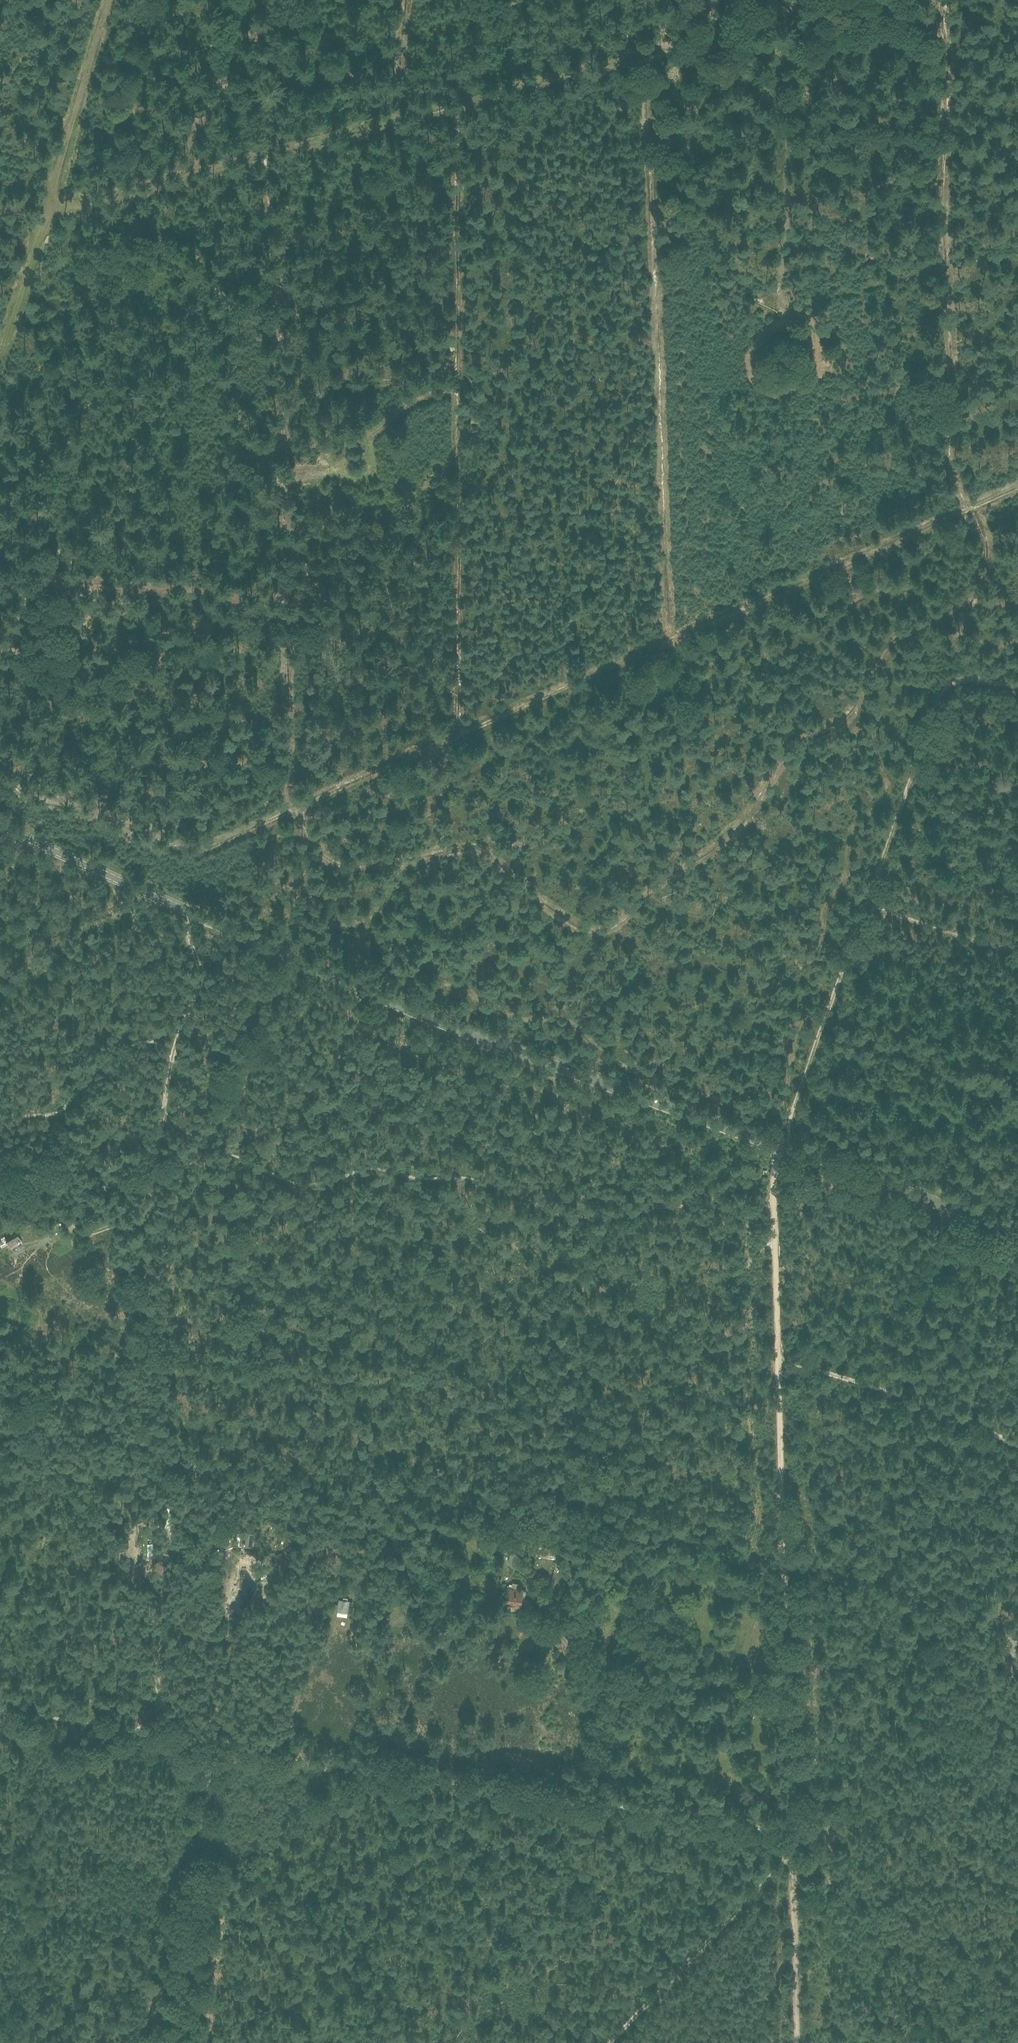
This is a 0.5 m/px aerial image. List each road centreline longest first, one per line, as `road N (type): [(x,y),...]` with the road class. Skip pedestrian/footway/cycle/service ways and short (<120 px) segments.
road 1 (track): [(1017,487),(212,840),(0,767)]
road 2 (tertiary): [(1017,1229),(403,1004),(0,821)]
road 3 (track): [(51,218),(814,0)]
road 4 (track): [(776,1212),(669,1206),(576,1218),(492,1184),(381,1169),(293,1184),(205,1146),(164,1110)]
road 5 (track): [(1017,690),(960,678),(779,1145),(776,1212)]
road 6 (track): [(466,728),(454,103)]
road 7 (track): [(776,1212),(796,1828)]
road 8 (track): [(671,639),(646,48)]
road 9 (track): [(214,1741),(796,1828)]
road 10 (track): [(966,510),(950,470),(967,0)]
road 11 (track): [(114,0),(0,389)]
road 12 (track): [(175,2042),(214,1741)]
road 13 (track): [(796,1828),(602,2042)]
road 14 (track): [(781,1345),(1017,1445)]
road 15 (track): [(170,1072),(165,1046),(141,1042),(93,1074),(68,1106),(19,1119),(0,1136)]
road 16 (track): [(214,1741),(0,1712)]
road 17 (track): [(796,1828),(803,2042)]
road 18 (track): [(170,1072),(187,951),(164,897)]
road 19 (track): [(1017,950),(874,906)]

